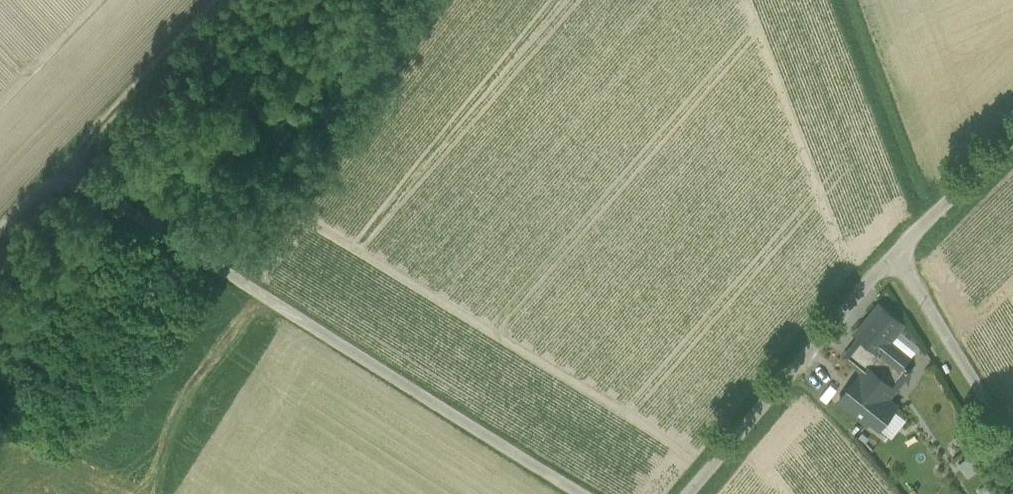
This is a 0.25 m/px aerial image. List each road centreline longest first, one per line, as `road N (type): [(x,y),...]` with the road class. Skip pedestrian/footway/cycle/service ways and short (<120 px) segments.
road 1 (unclassified): [(0,226),(63,166),(579,493)]
road 2 (unclassified): [(688,493),(893,259)]
road 3 (track): [(63,166),(219,0)]
road 4 (unclassified): [(893,259),(1012,445)]
road 5 (unclassified): [(893,259),(1012,140)]

